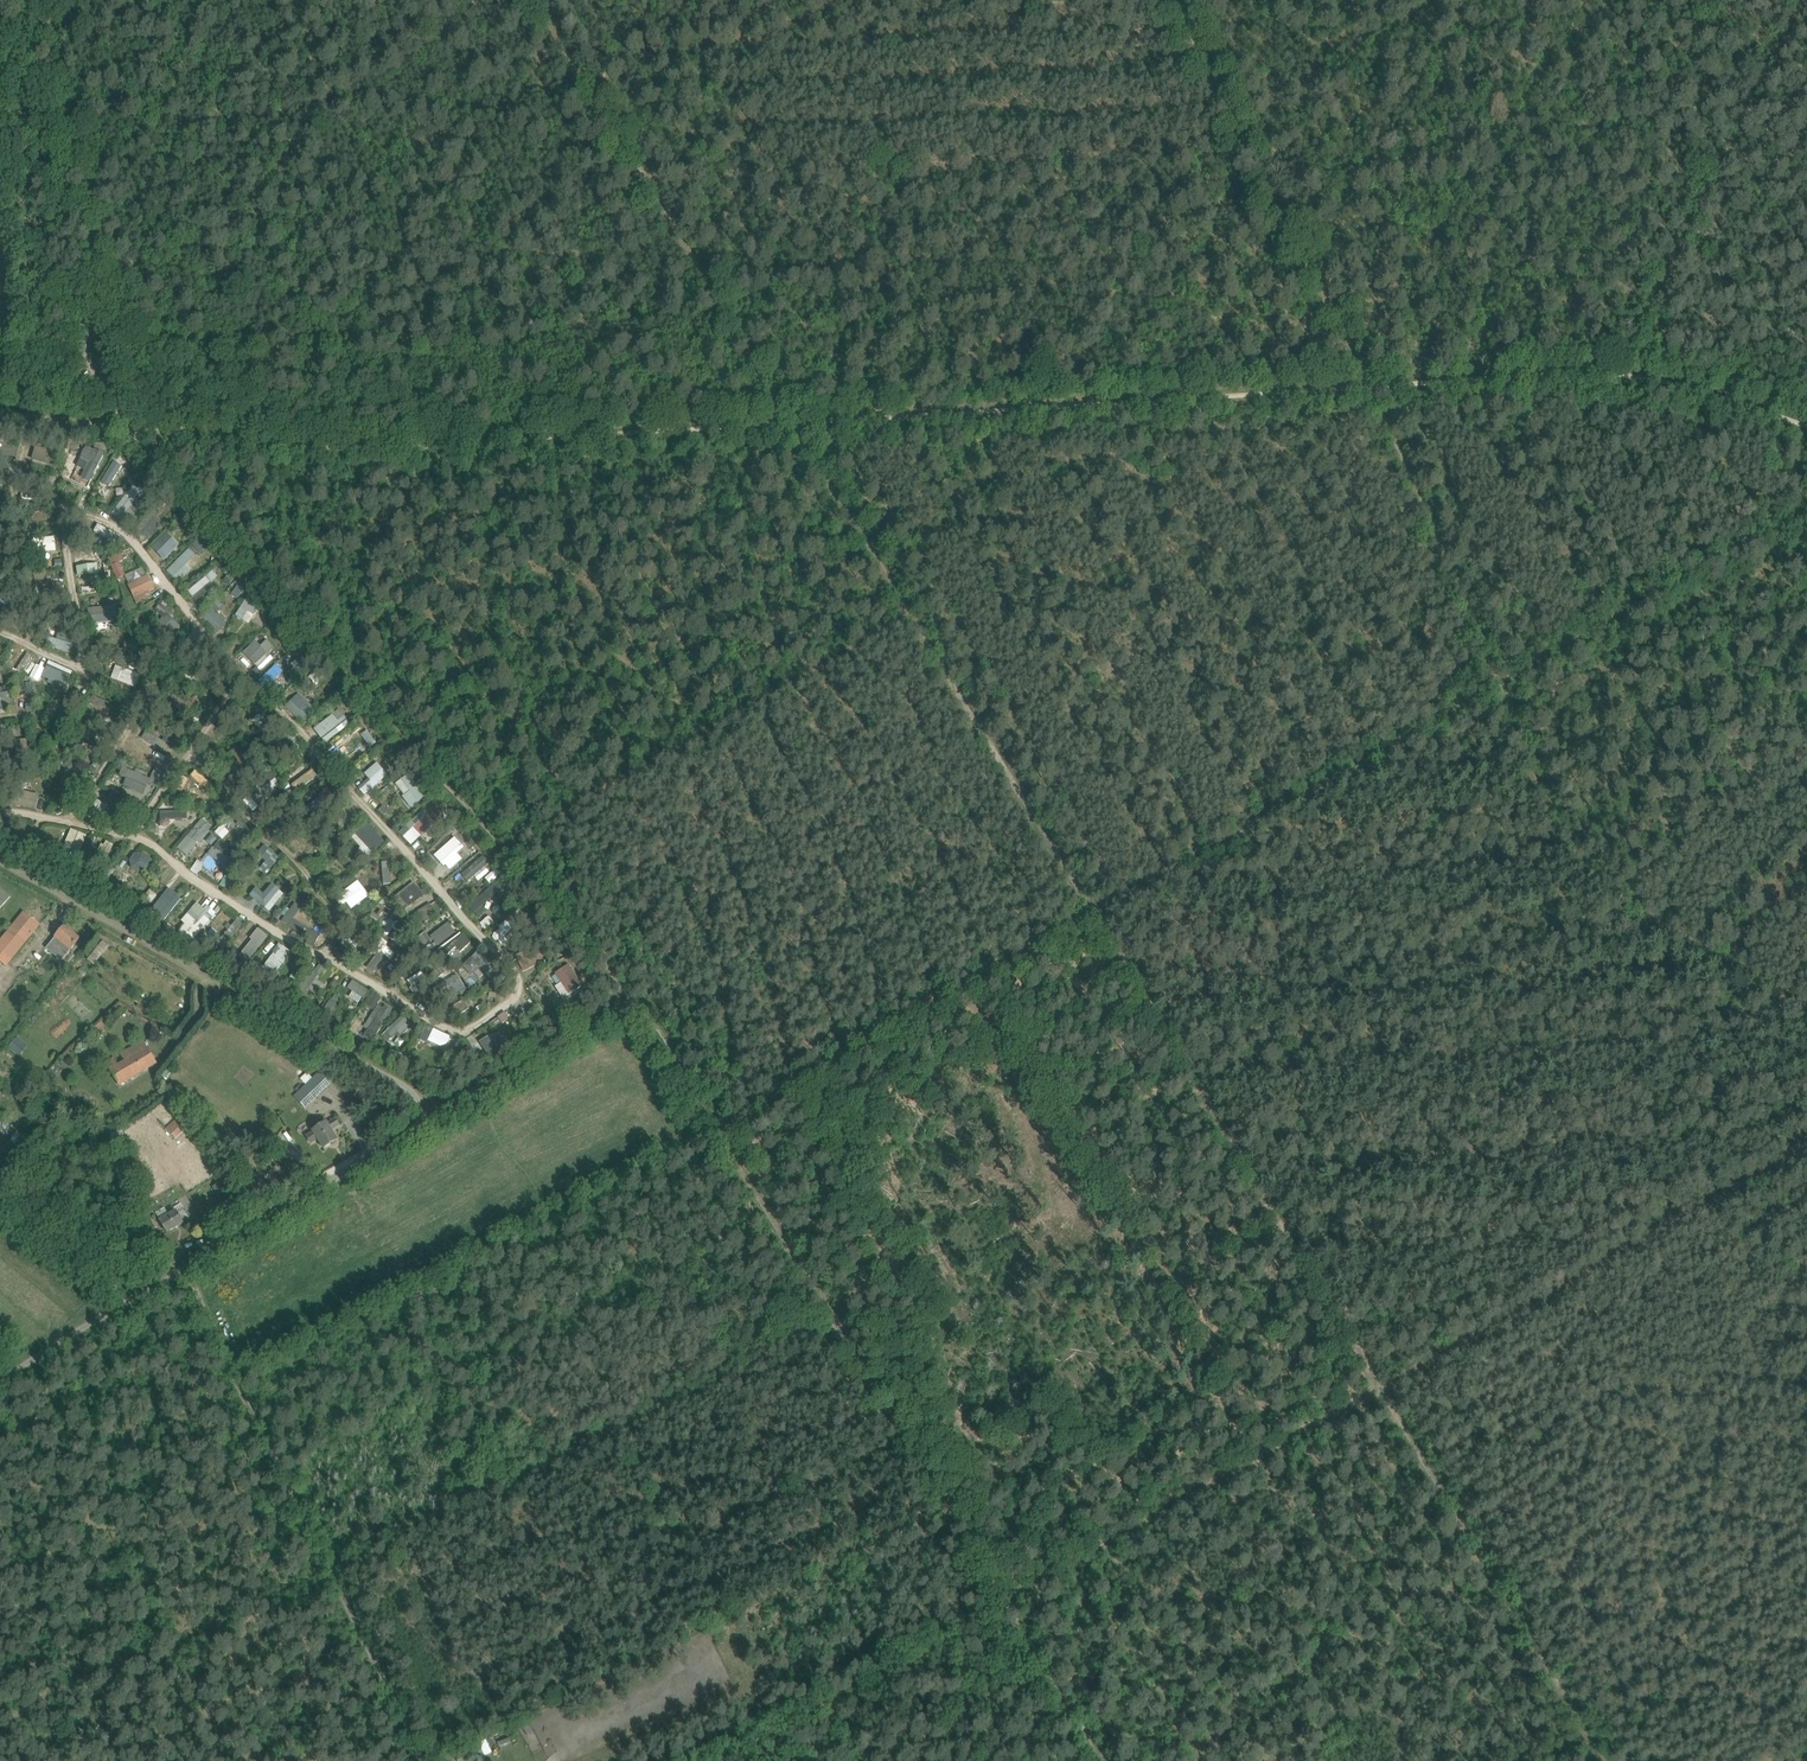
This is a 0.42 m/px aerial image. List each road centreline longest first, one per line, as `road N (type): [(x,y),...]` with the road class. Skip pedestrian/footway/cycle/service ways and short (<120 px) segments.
road 1 (unclassified): [(0,1383),(411,1132),(421,1109),(405,1085),(0,861)]
road 2 (track): [(1088,913),(1605,1760)]
road 3 (track): [(1806,1136),(1379,1387),(995,1596)]
road 4 (track): [(630,999),(1095,1760)]
road 5 (track): [(125,423),(394,440),(786,421)]
road 6 (track): [(645,185),(1237,144)]
road 7 (track): [(786,421),(1360,384)]
road 8 (track): [(506,848),(125,423)]
road 9 (track): [(416,1760),(185,1269)]
road 10 (track): [(1498,683),(1526,769),(1558,833),(1593,878),(1686,950),(1806,1013)]
road 11 (track): [(1498,683),(1088,913)]
road 12 (track): [(904,617),(677,738),(506,848)]
road 13 (track): [(1360,384),(1610,370),(1806,428)]
road 14 (track): [(125,423),(44,0)]
road 15 (track): [(1088,913),(714,1126)]
road 16 (track): [(1796,0),(1621,371)]
road 17 (track): [(1498,683),(1806,509)]
road 18 (track): [(904,617),(1088,913)]
road 19 (track): [(1360,384),(1498,683)]
road 20 (track): [(786,421),(645,185)]
road 21 (track): [(1237,144),(1360,384)]
road 22 (track): [(421,1109),(445,1107),(630,999)]
road 23 (track): [(786,421),(904,617)]
road 24 (track): [(645,185),(528,0)]
road 25 (track): [(1237,144),(1168,0)]
road 26 (unclassified): [(0,414),(125,423)]

